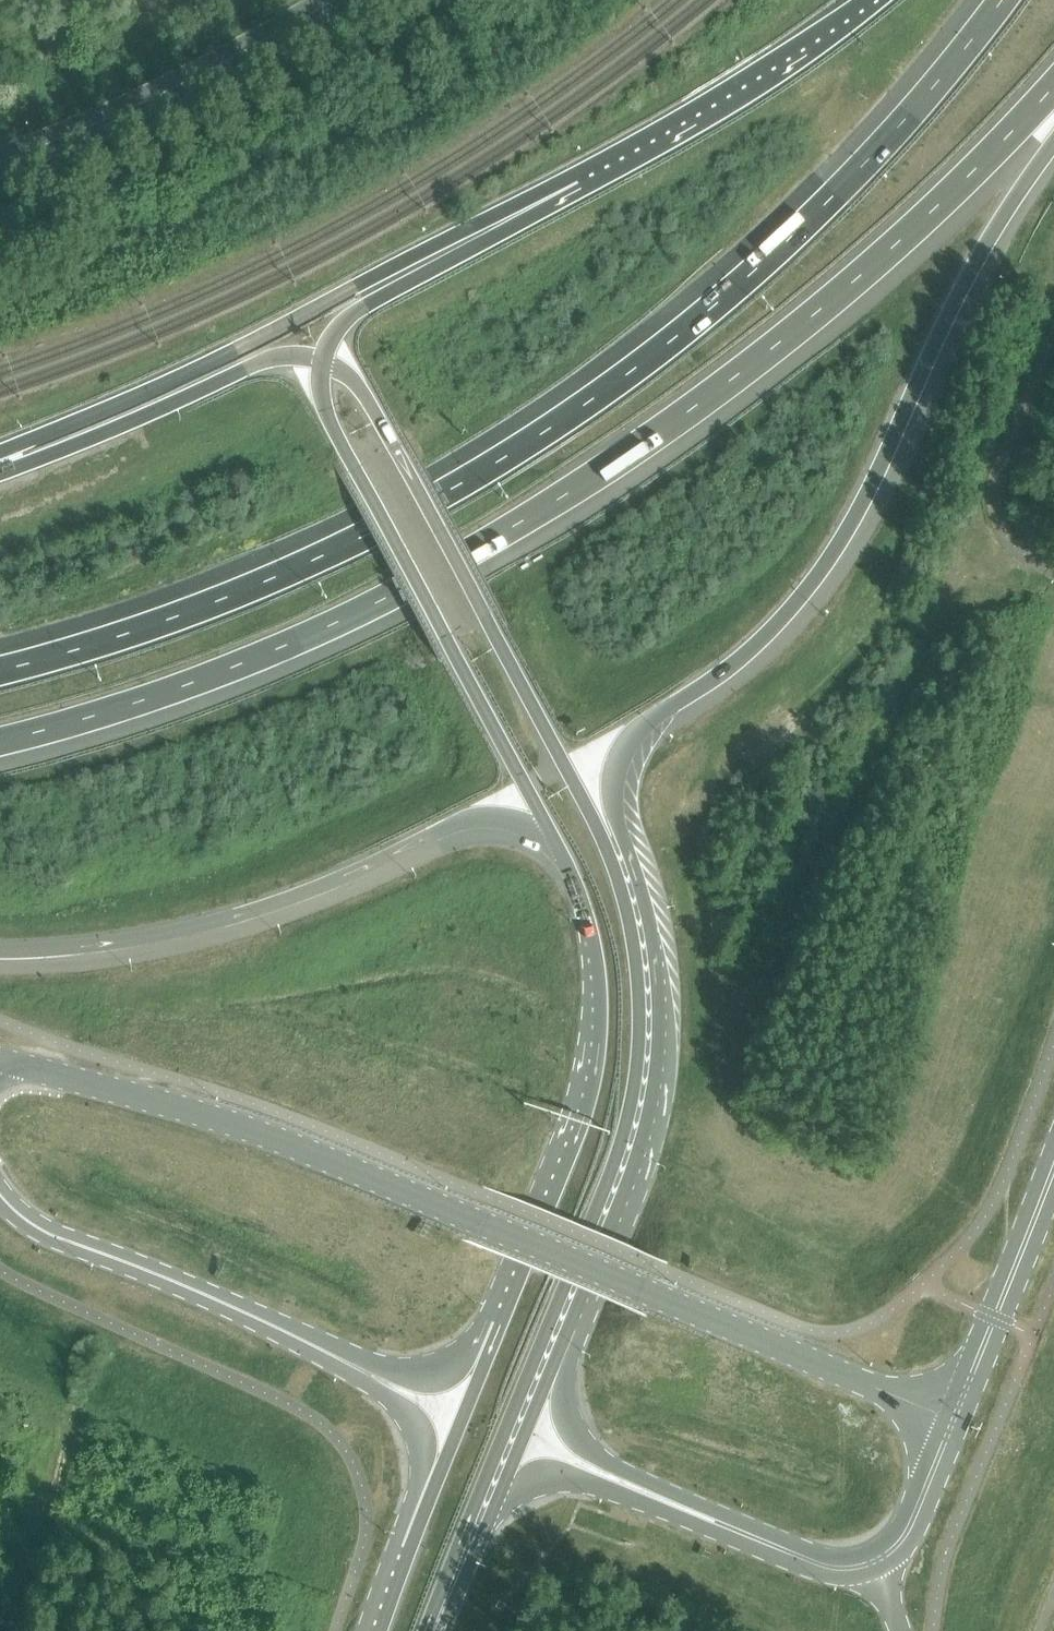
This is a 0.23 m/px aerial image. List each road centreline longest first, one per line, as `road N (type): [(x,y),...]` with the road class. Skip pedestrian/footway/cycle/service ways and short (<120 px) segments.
road 1 (motorway): [(0,741),(272,652),(470,553),(646,442),(771,348),(928,214),(1053,85)]
road 2 (motorway): [(1001,0),(807,220),(624,375),(500,460),(369,533),(221,600),(0,670)]
road 3 (motorway): [(620,835),(615,763),(635,732),(725,672),(798,600),(872,483),(999,222),(1053,141)]
road 4 (primary): [(425,1630),(632,1099),(638,987),(622,890),(604,840)]
road 5 (motorway): [(0,951),(146,937),(274,907),(462,823),(490,819),(555,844)]
road 6 (primary): [(604,840),(398,446),(361,388),(321,362)]
road 7 (primary): [(550,1370),(628,1184),(655,1087),(658,984),(642,893),(620,835)]
road 8 (primary): [(555,844),(597,962),(595,1076),(485,1364)]
road 9 (primary): [(321,362),(325,408),(555,844)]
road 10 (unclassified): [(487,1226),(278,1139),(0,1062)]
road 11 (trunk): [(593,164),(242,345)]
road 12 (primary): [(0,1193),(58,1239),(181,1286),(349,1364)]
road 13 (unclassified): [(0,162),(100,126),(337,0)]
road 14 (primary): [(321,362),(252,363),(0,471)]
road 15 (primary): [(593,164),(510,228),(360,309),(338,328),(321,362)]
road 16 (unclassified): [(953,1423),(644,1292)]
road 17 (trunk): [(862,0),(593,164)]
road 18 (unclassified): [(1053,1166),(953,1423)]
road 19 (primary): [(242,345),(0,452)]
road 20 (primary): [(716,1522),(577,1442),(550,1370)]
road 21 (primary): [(495,1504),(551,1473),(716,1522)]
road 22 (primary): [(442,1465),(380,1630)]
road 23 (unclassified): [(487,1226),(644,1292)]
road 24 (unclassified): [(873,1563),(896,1552),(914,1524),(953,1423)]
road 25 (primary): [(716,1522),(826,1567),(873,1563)]
road 26 (primary): [(495,1504),(550,1370)]
road 27 (primary): [(428,1630),(495,1504)]
road 28 (primary): [(349,1364),(419,1428),(442,1465)]
road 29 (primary): [(485,1364),(435,1374),(349,1364)]

